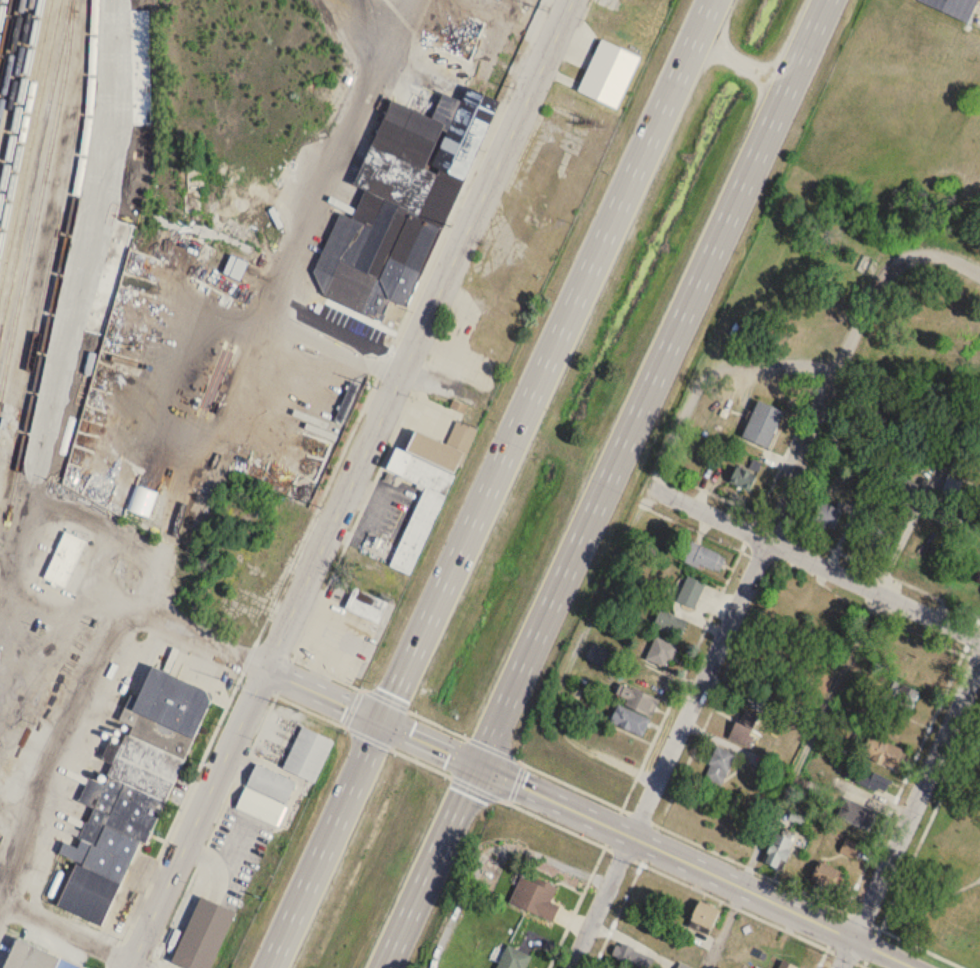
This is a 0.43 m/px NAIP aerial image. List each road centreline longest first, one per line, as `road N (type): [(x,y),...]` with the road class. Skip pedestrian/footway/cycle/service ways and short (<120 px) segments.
road 1 (residential): [(572,0),(132,967)]
road 2 (residential): [(411,0),(248,344),(142,611),(42,792),(0,910)]
road 3 (trunk): [(476,765),(829,0)]
road 4 (residential): [(913,254),(879,279),(571,967)]
road 5 (trunk): [(714,0),(383,721)]
road 6 (residential): [(476,765),(919,967)]
road 7 (residential): [(664,494),(979,638)]
road 8 (residential): [(979,661),(839,967)]
road 9 (trunk): [(383,721),(270,967)]
road 10 (residential): [(142,611),(383,721)]
road 11 (trunk): [(383,967),(476,765)]
road 12 (residential): [(264,312),(403,371)]
road 13 (residential): [(5,897),(133,965)]

